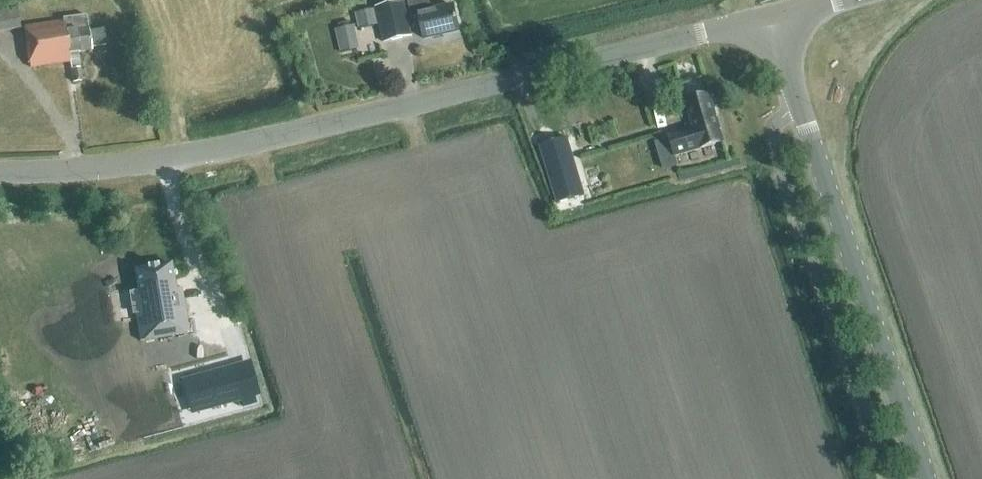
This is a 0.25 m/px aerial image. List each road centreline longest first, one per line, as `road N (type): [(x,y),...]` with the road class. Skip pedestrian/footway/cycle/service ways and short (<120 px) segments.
road 1 (tertiary): [(771,18),(233,147),(85,169),(0,171)]
road 2 (tertiary): [(928,478),(771,18)]

